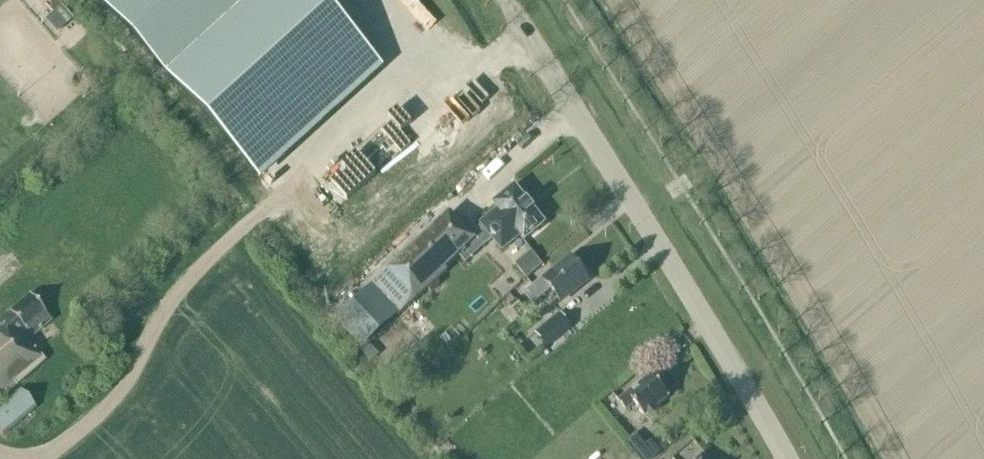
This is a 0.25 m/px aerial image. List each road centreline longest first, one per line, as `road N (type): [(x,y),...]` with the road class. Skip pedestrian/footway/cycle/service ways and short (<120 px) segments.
road 1 (tertiary): [(783,458),(505,0)]

